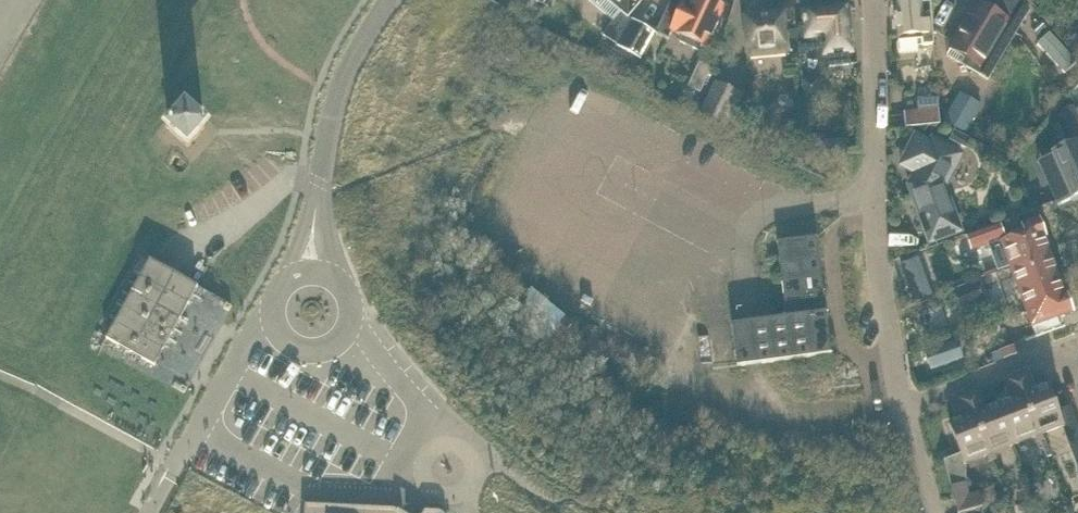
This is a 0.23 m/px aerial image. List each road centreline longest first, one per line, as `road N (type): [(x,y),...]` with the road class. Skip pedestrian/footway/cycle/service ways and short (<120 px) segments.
road 1 (residential): [(911,403),(880,309),(873,0)]
road 2 (residential): [(317,208),(337,93),(391,0)]
road 3 (residential): [(911,403),(1077,343)]
road 4 (unclassified): [(271,308),(289,344),(319,350),(349,323),(341,285)]
road 5 (residential): [(197,428),(271,308)]

